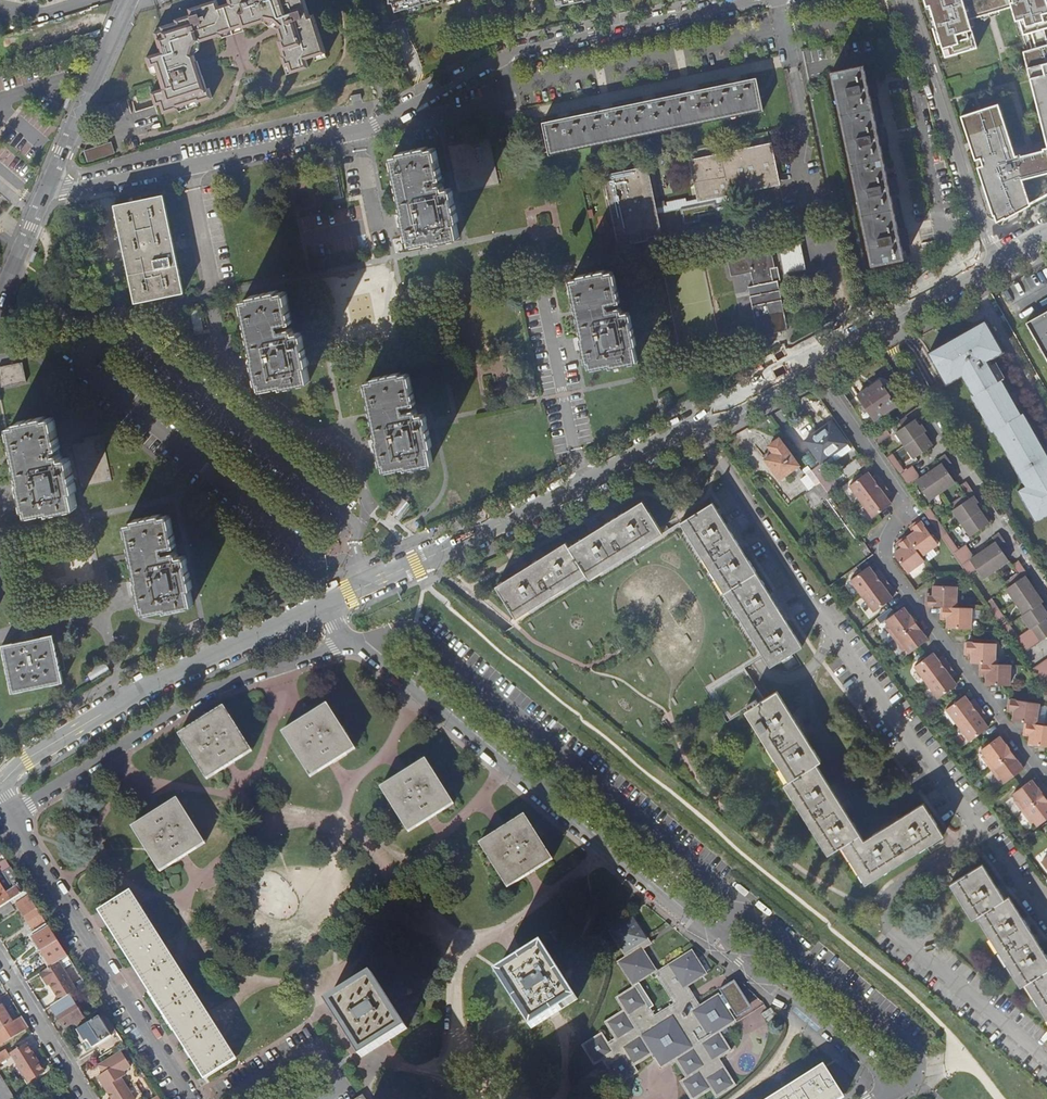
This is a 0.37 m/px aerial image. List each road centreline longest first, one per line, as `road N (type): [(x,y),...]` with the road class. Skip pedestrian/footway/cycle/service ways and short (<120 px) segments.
road 1 (residential): [(1046,782),(884,557),(902,503),(806,363)]
road 2 (residential): [(977,824),(812,608),(693,424)]
road 3 (residential): [(314,612),(693,424)]
road 4 (residential): [(372,126),(509,54),(769,0)]
road 5 (residential): [(355,644),(215,690),(12,817)]
road 6 (residential): [(0,777),(156,681),(314,612)]
road 7 (residential): [(977,824),(963,844),(889,893),(885,918),(1046,1061)]
road 8 (residential): [(12,817),(191,1098)]
road 9 (residential): [(372,126),(49,189)]
road 10 (residential): [(1046,595),(870,327)]
road 11 (residential): [(893,1091),(919,1075),(917,1051),(745,908)]
road 12 (residential): [(905,0),(990,262)]
road 13 (residential): [(568,760),(420,636),(404,630),(355,644)]
road 14 (residential): [(355,644),(539,796)]
road 15 (residential): [(715,943),(893,1091)]
road 16 (residential): [(745,908),(568,760)]
road 17 (residential): [(539,796),(715,943)]
road 18 (residential): [(133,0),(49,189)]
road 19 (residential): [(86,1098),(0,961)]
road 20 (residential): [(870,327),(990,262)]
road 21 (residential): [(693,424),(806,363)]
road 22 (residential): [(49,189),(0,303)]

